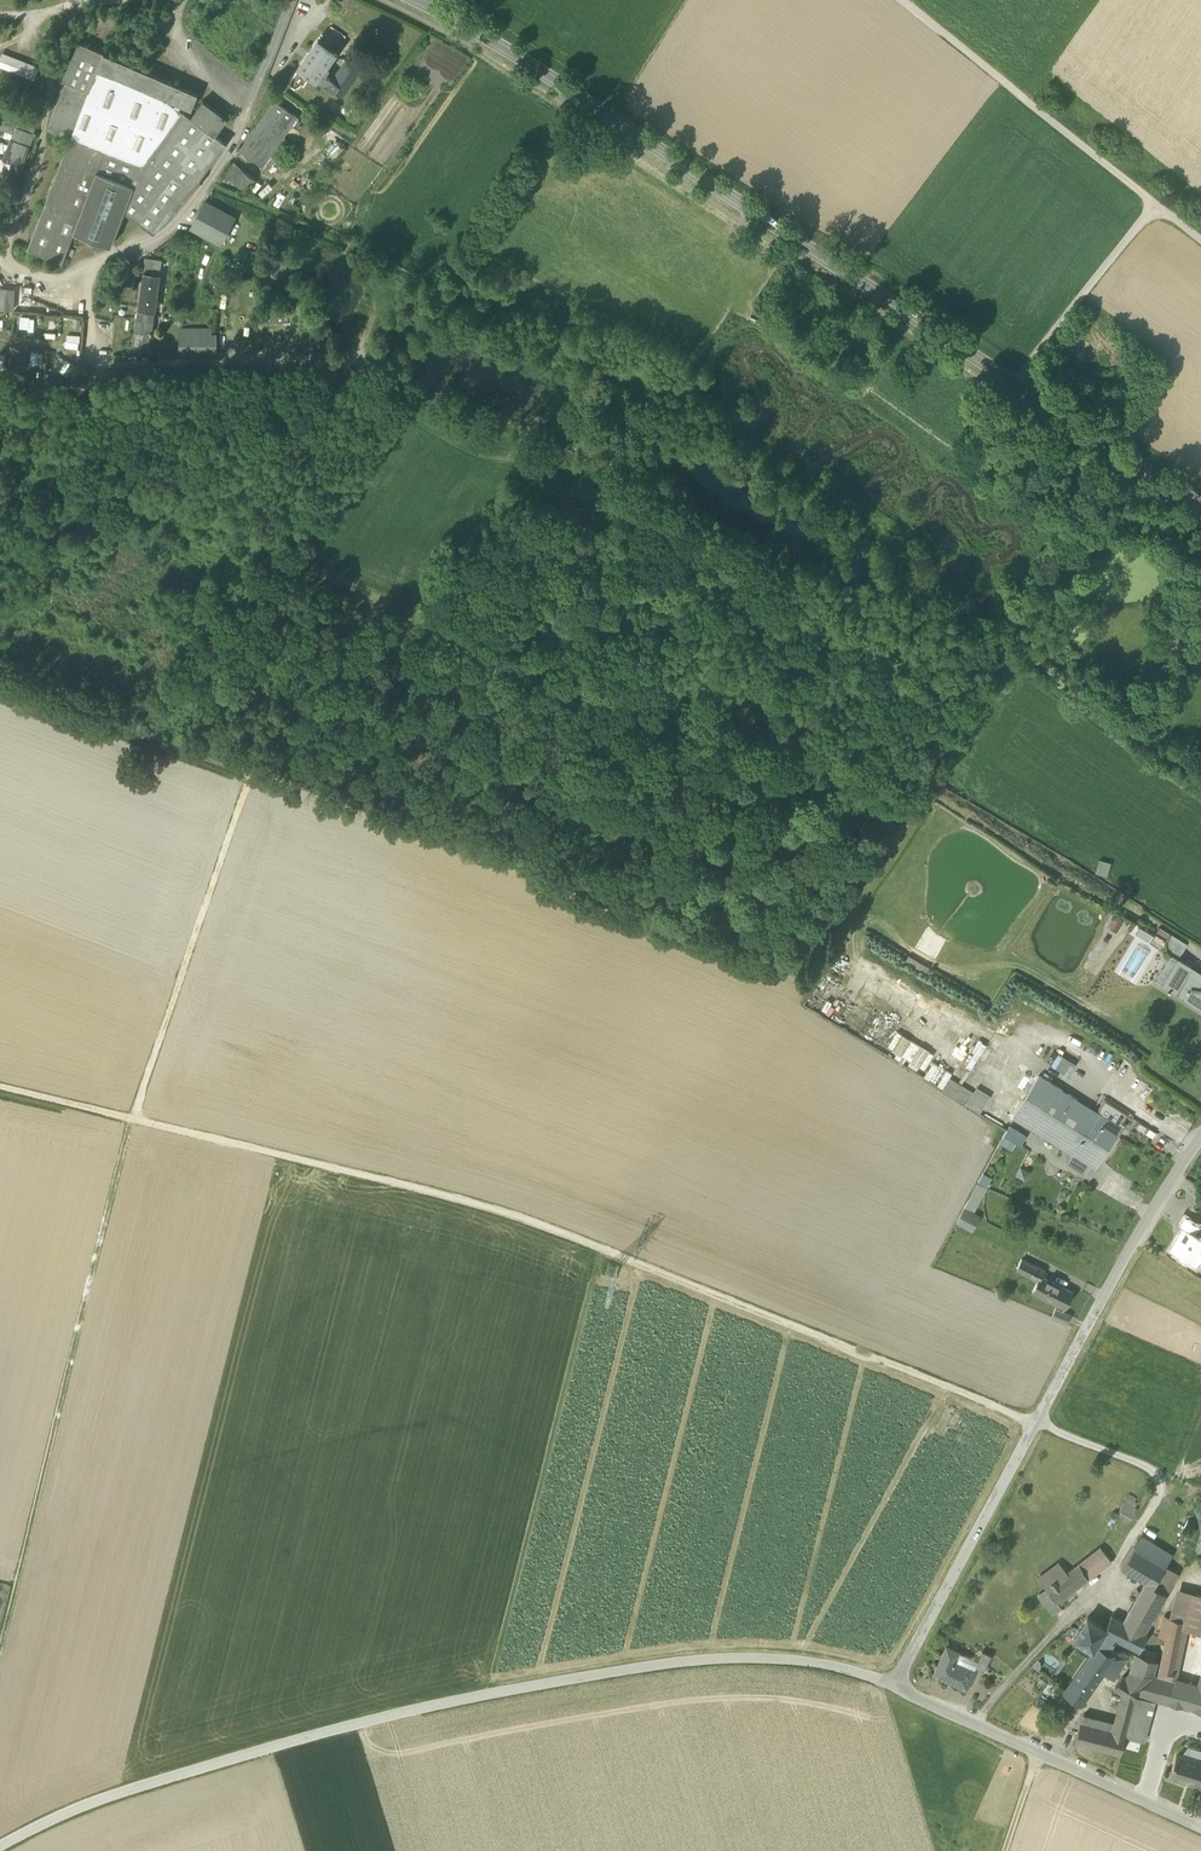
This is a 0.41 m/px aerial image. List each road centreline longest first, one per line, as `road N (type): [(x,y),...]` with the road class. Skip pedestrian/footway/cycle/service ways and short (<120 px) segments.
road 1 (track): [(0,1085),(513,1214),(1037,1419)]
road 2 (track): [(310,795),(357,721),(386,598),(895,810),(786,966)]
road 3 (secondary): [(415,0),(539,69),(1200,507)]
road 4 (residential): [(895,1691),(830,1664),(733,1656),(465,1698),(67,1812),(0,1848)]
road 5 (track): [(0,1651),(131,1118),(250,773)]
road 6 (unclassified): [(1200,1137),(1037,1419),(895,1691)]
road 7 (track): [(310,795),(786,966)]
road 8 (track): [(903,0),(1200,237)]
road 9 (residential): [(1200,1829),(895,1691)]
road 10 (track): [(0,682),(310,795)]

